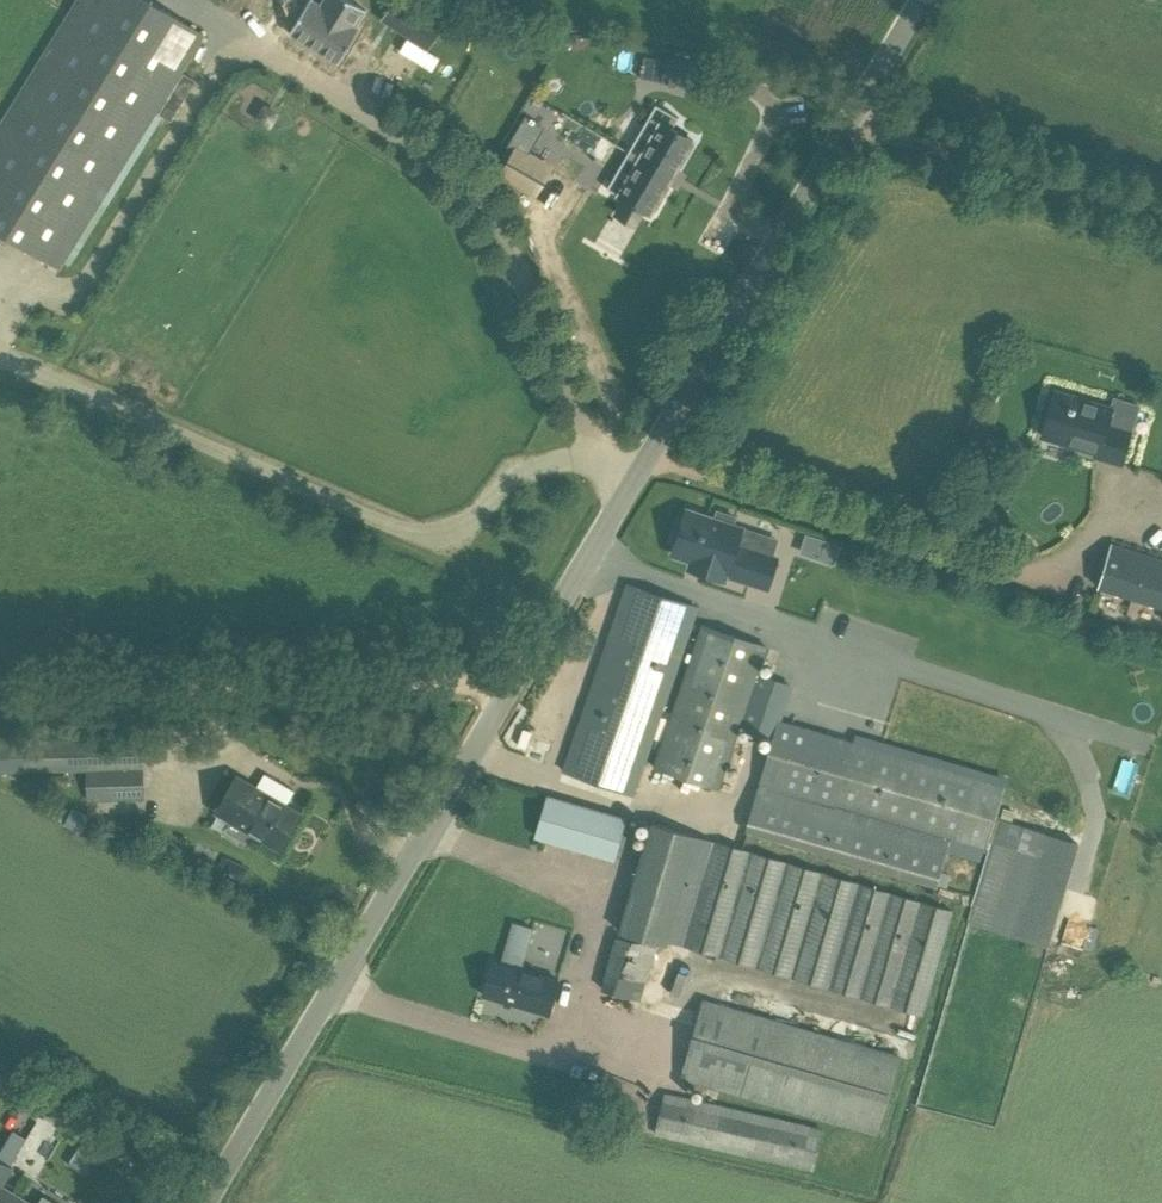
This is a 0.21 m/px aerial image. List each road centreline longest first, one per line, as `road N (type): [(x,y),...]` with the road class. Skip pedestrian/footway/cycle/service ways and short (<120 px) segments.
road 1 (unclassified): [(207,1202),(922,0)]
road 2 (track): [(0,704),(507,689)]
road 3 (track): [(1161,205),(855,116)]

